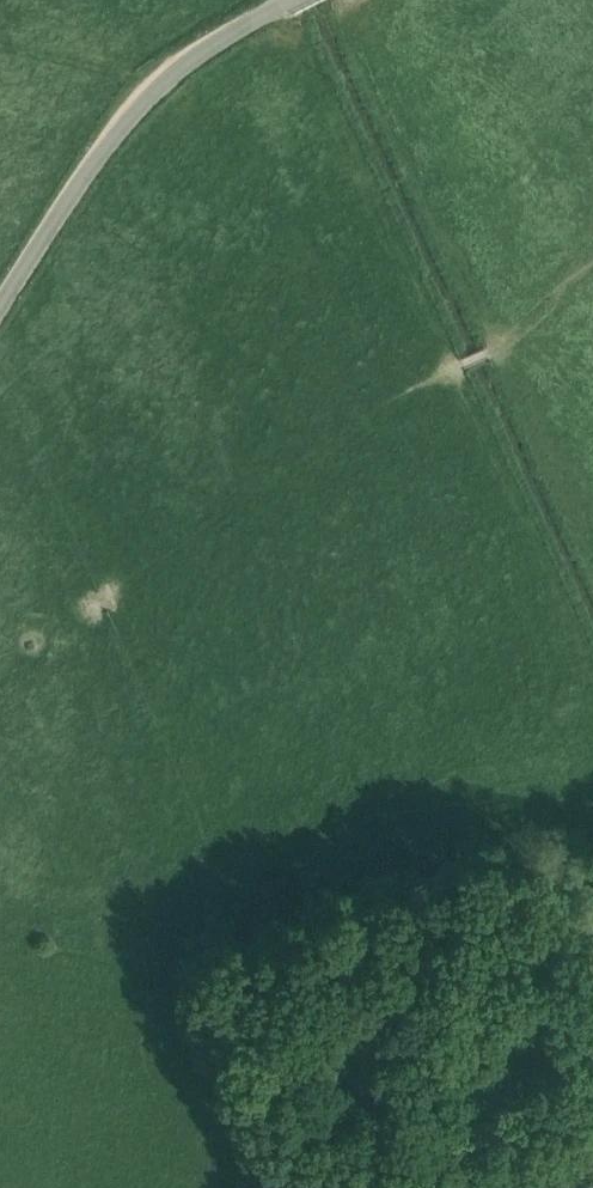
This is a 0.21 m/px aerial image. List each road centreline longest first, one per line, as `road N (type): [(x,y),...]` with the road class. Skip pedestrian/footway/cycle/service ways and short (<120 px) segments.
road 1 (unclassified): [(0,309),(126,117),(181,66),(289,0)]

